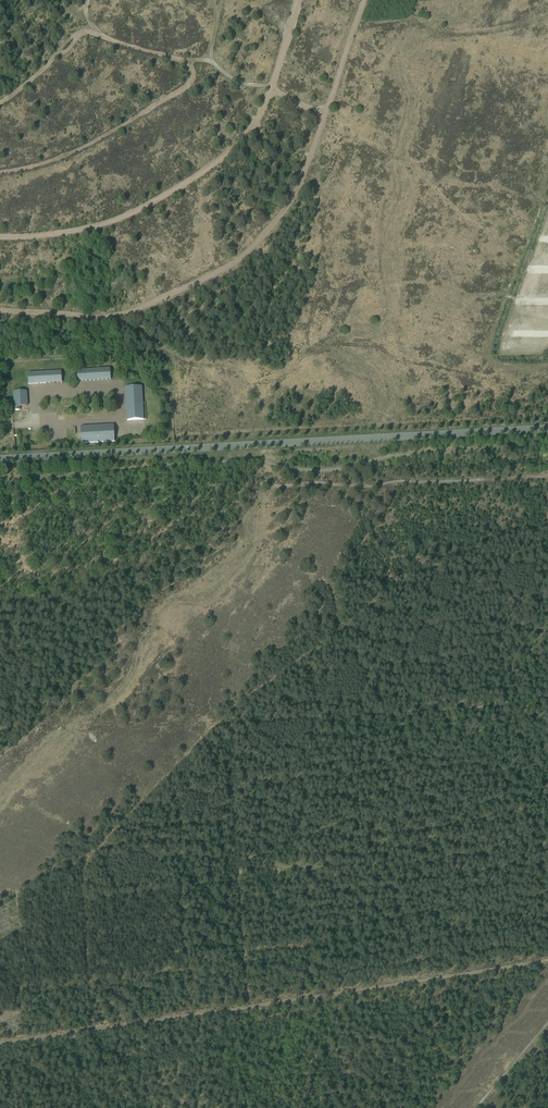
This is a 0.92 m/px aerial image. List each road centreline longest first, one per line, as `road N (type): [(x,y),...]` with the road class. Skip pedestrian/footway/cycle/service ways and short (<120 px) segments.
road 1 (track): [(0,1043),(547,960)]
road 2 (primary): [(0,459),(547,428)]
road 3 (track): [(365,0),(304,176),(257,244),(224,270),(117,316),(0,311)]
road 4 (track): [(0,172),(92,143),(184,89),(192,74),(184,61),(83,32),(38,80),(0,101)]
road 5 (track): [(297,0),(265,107),(237,146),(119,218),(62,233),(0,236)]
road 6 (track): [(186,63),(213,62),(240,82),(267,86),(326,114)]

